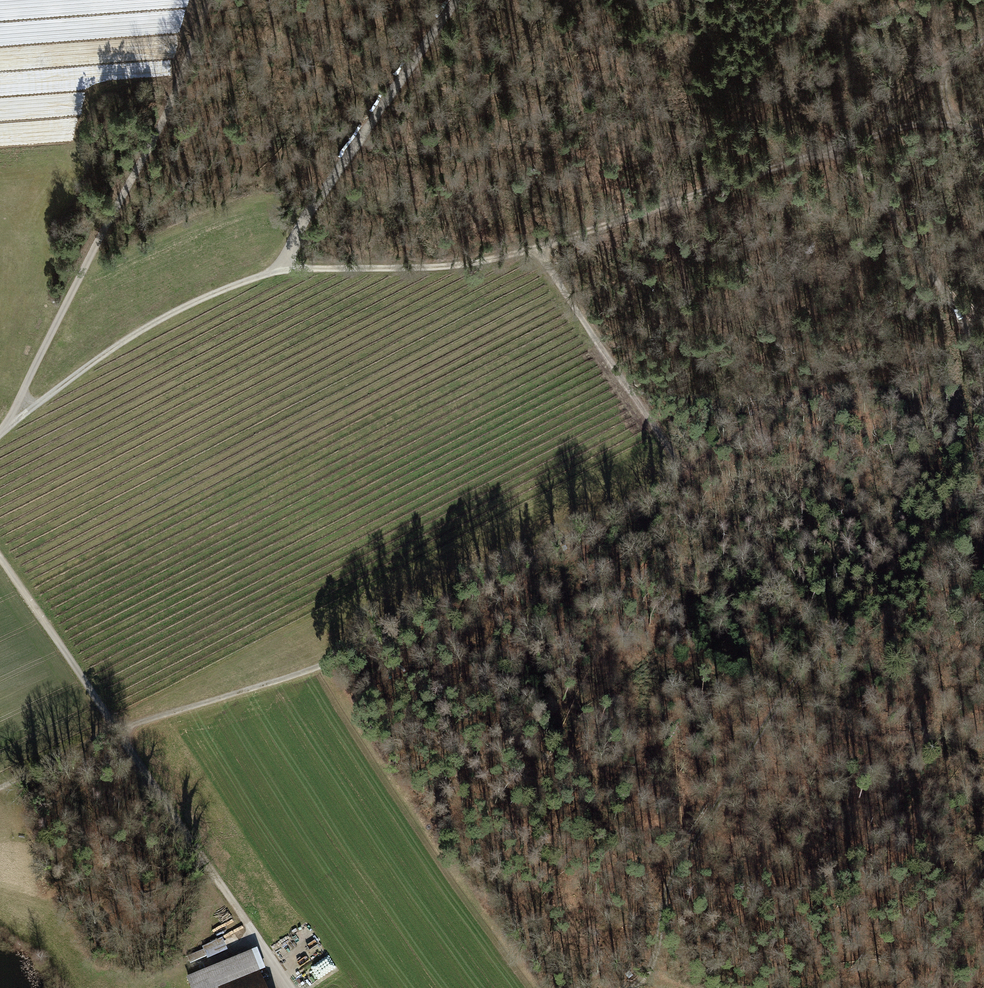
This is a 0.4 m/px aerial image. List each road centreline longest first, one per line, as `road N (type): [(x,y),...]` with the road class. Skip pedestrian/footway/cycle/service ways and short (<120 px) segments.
road 1 (track): [(538,247),(680,472),(324,664),(116,730)]
road 2 (track): [(280,270),(430,268),(581,235),(831,146),(983,41)]
road 3 (track): [(633,987),(653,963),(679,860),(815,659),(922,550),(968,488),(983,444)]
road 4 (track): [(3,431),(158,131),(210,0)]
road 5 (track): [(983,380),(963,322),(915,244),(864,169),(831,146),(936,123),(983,133)]
road 6 (track): [(280,270),(313,207),(456,0)]
road 7 (track): [(3,431),(151,325),(280,270)]
road 8 (track): [(116,730),(0,559)]
road 9 (track): [(214,874),(116,730)]
road 10 (unclassified): [(292,987),(214,874)]
road 11 (track): [(983,864),(959,901),(935,987)]
road 12 (track): [(116,730),(0,789)]

